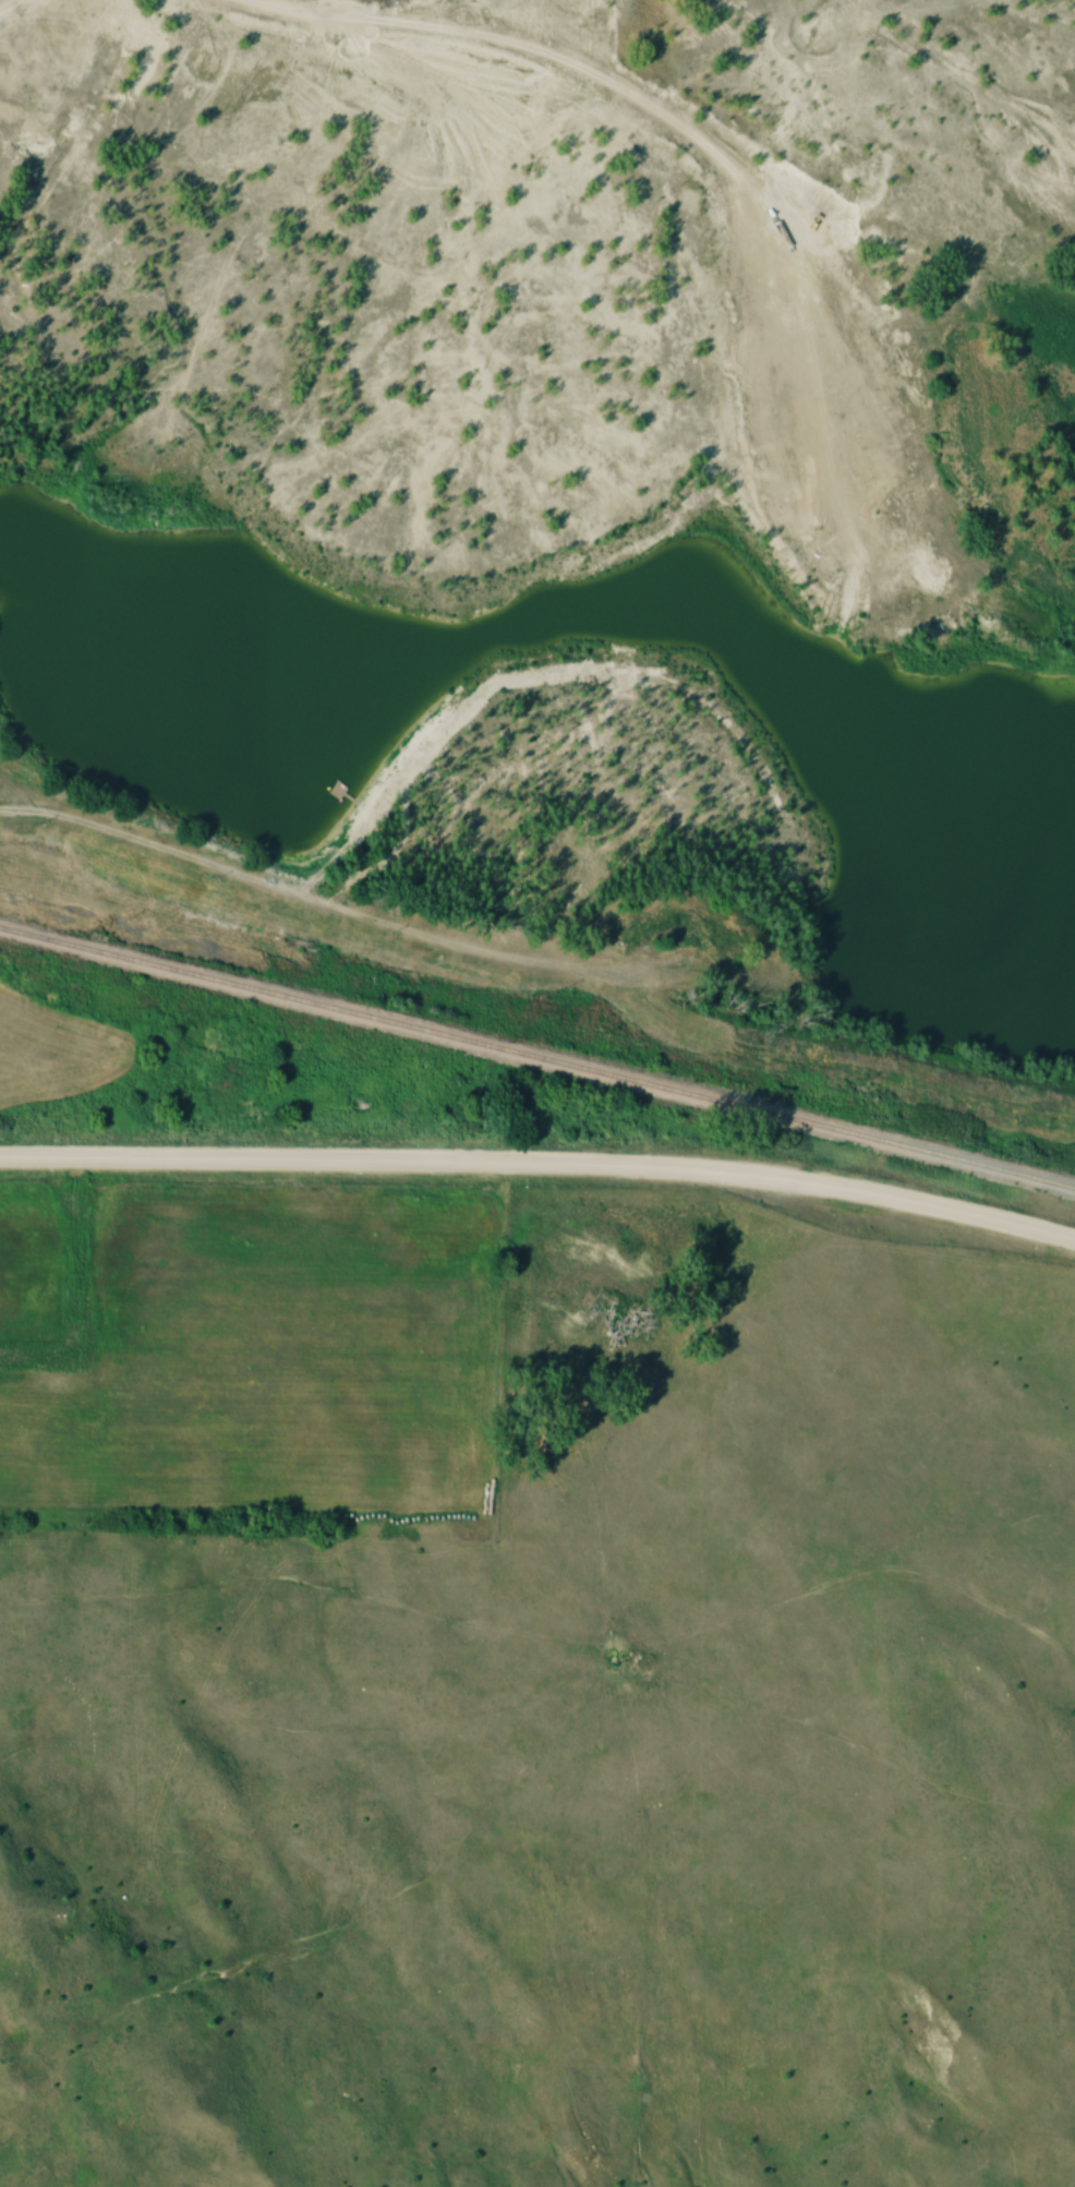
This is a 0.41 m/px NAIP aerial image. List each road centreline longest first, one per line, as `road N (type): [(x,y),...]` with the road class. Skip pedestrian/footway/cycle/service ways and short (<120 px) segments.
road 1 (tertiary): [(1074,1253),(920,1214),(692,1177),(0,1166)]

